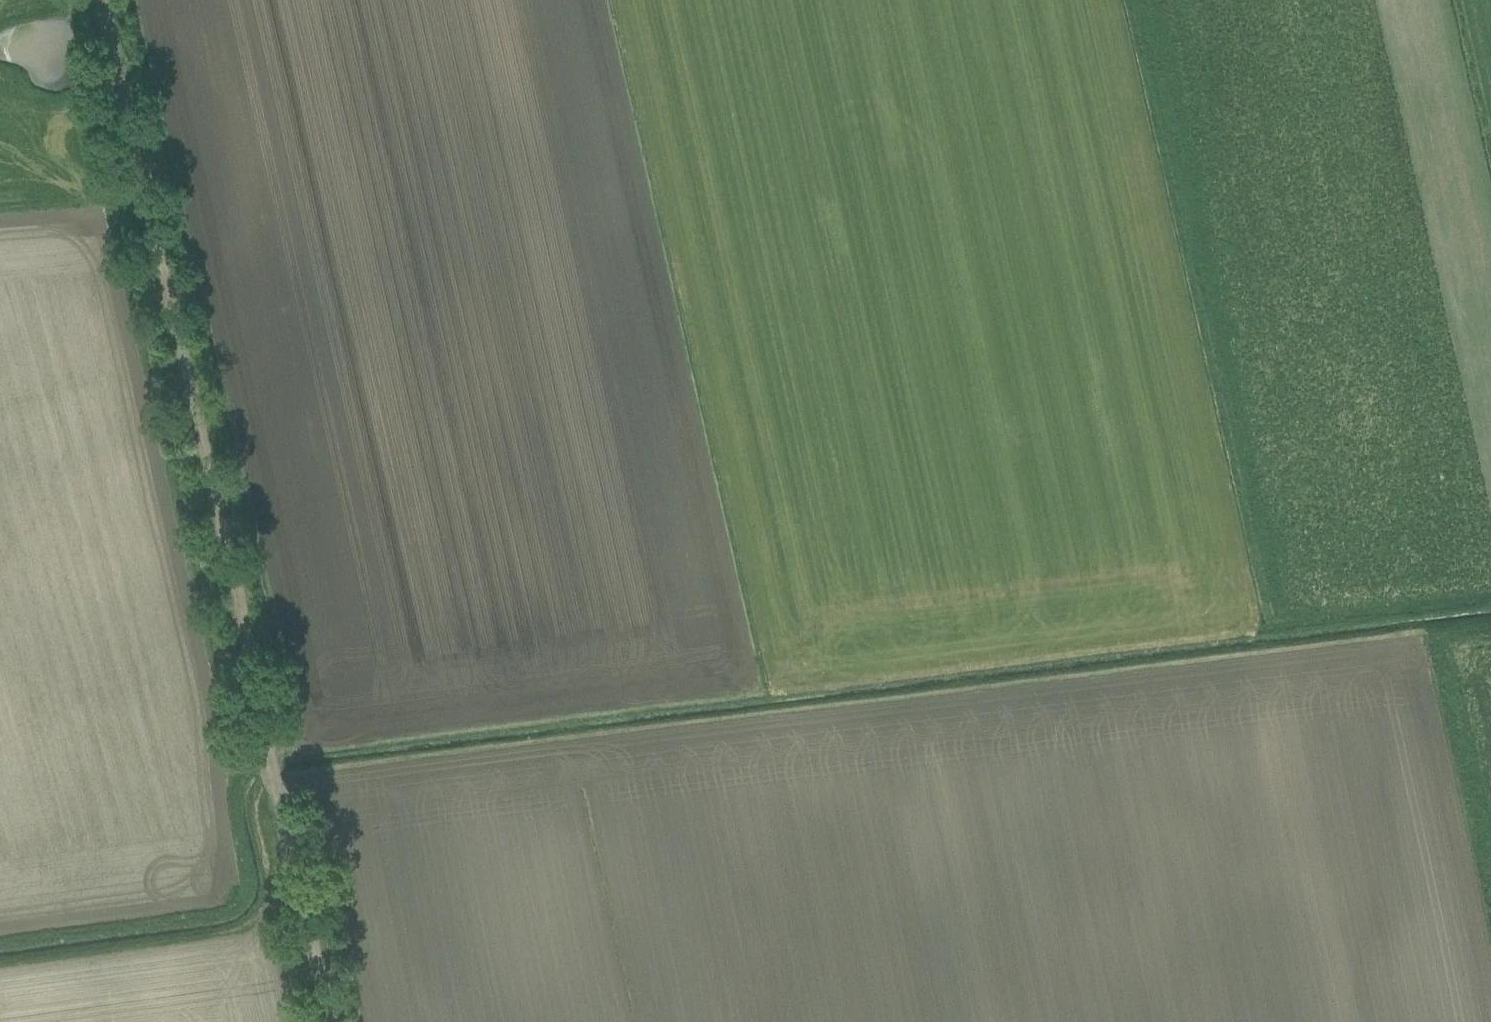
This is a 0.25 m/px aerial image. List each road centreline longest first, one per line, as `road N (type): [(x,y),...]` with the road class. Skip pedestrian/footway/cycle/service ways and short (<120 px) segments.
road 1 (track): [(108,0),(336,1021)]

